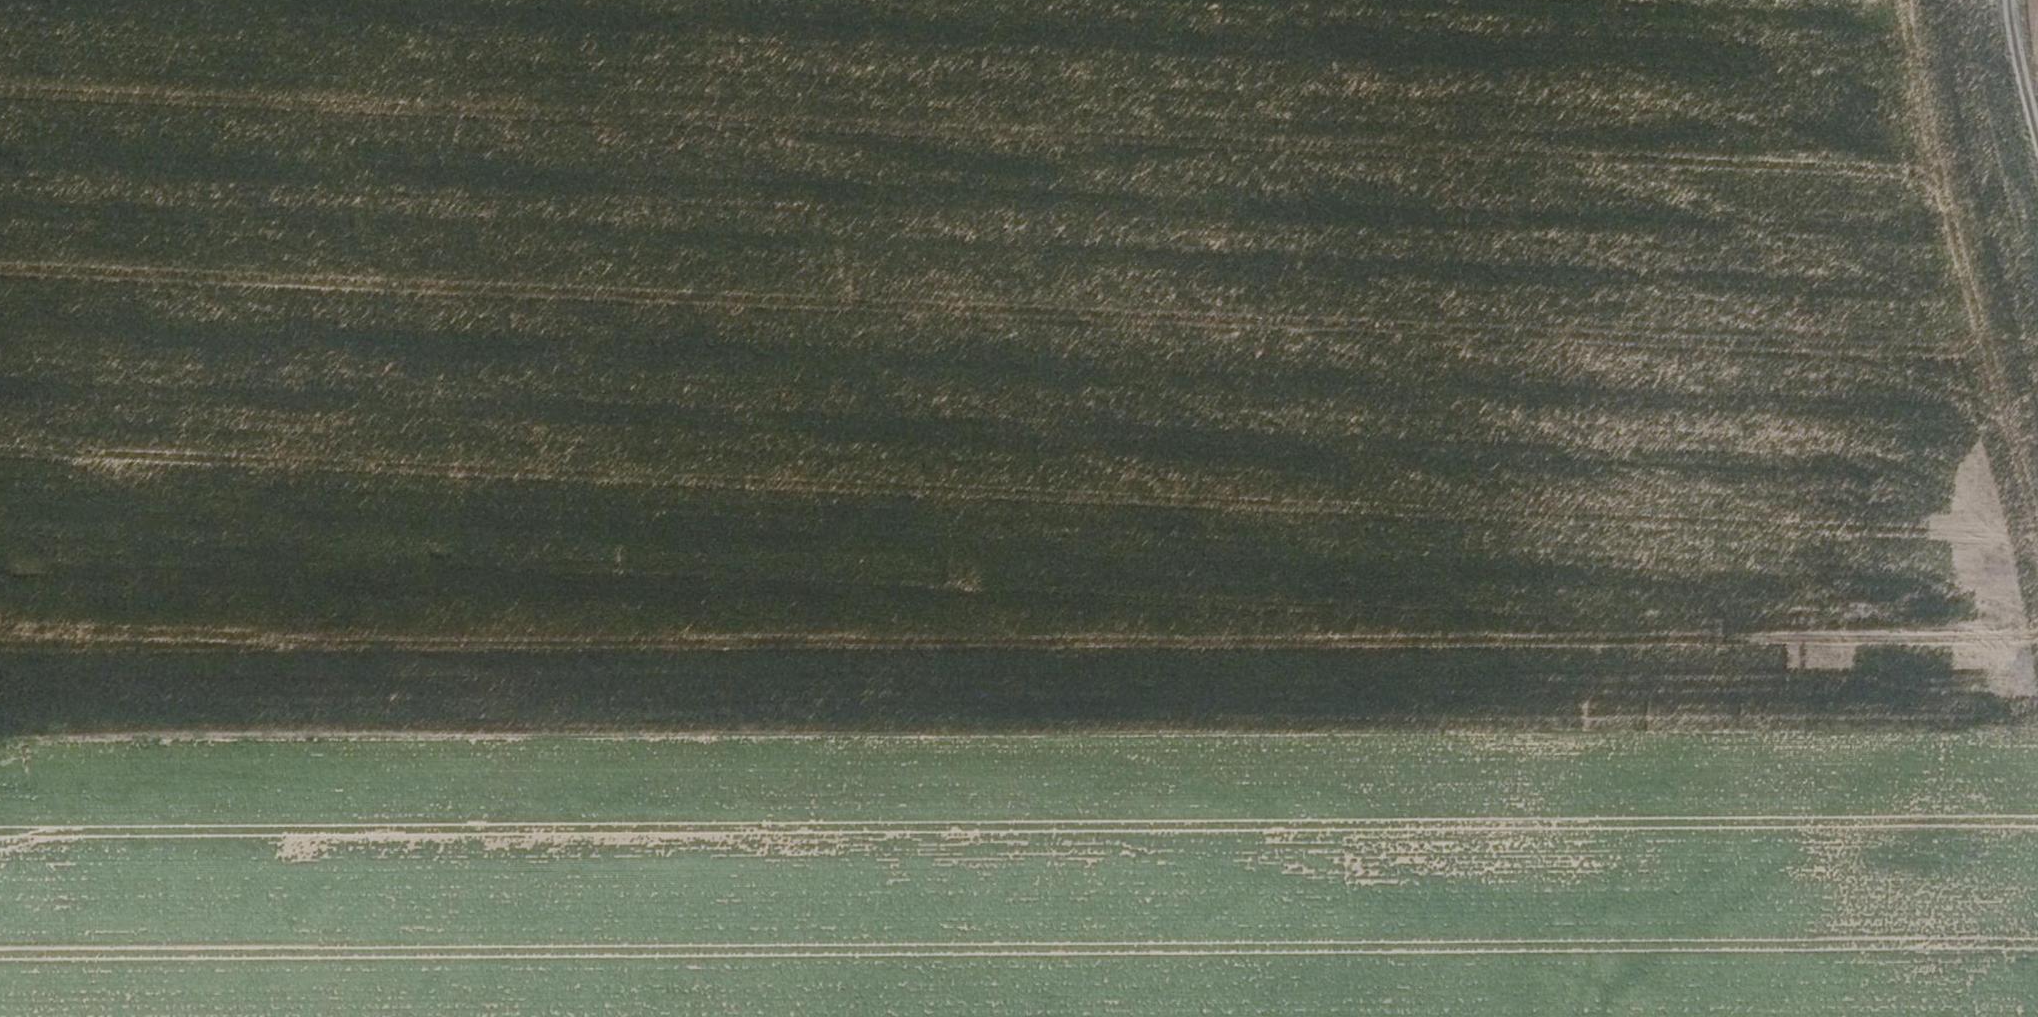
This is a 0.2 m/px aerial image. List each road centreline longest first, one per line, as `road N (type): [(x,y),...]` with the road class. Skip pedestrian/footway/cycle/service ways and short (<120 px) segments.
road 1 (track): [(2037,118),(2009,0)]

